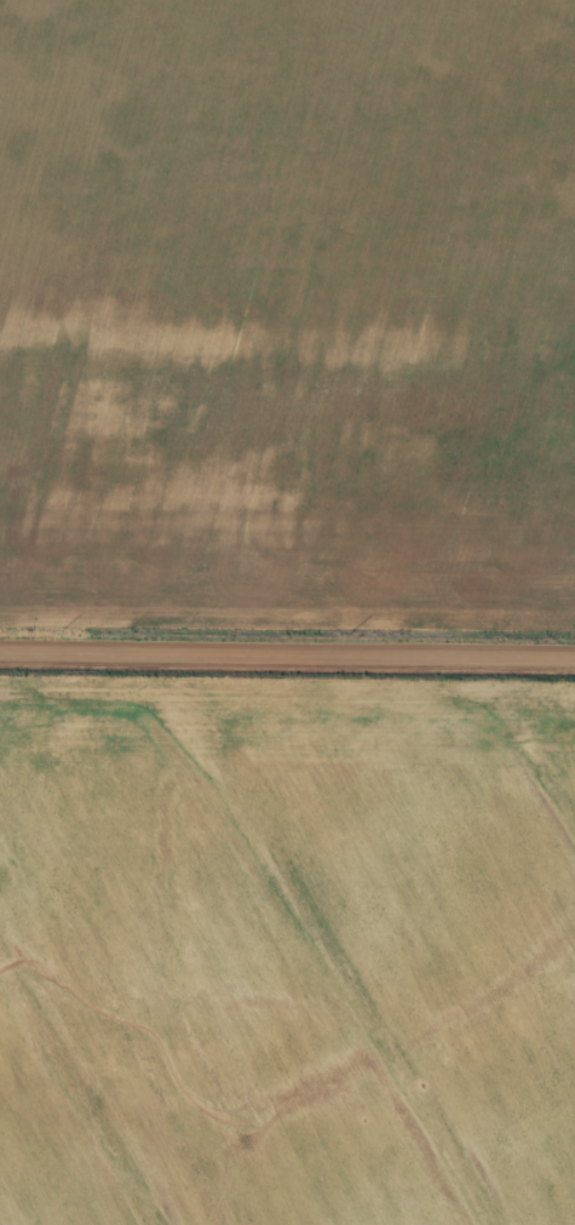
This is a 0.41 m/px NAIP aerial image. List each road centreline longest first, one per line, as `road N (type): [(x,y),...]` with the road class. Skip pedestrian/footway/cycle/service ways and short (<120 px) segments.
road 1 (residential): [(574,655),(0,647)]

